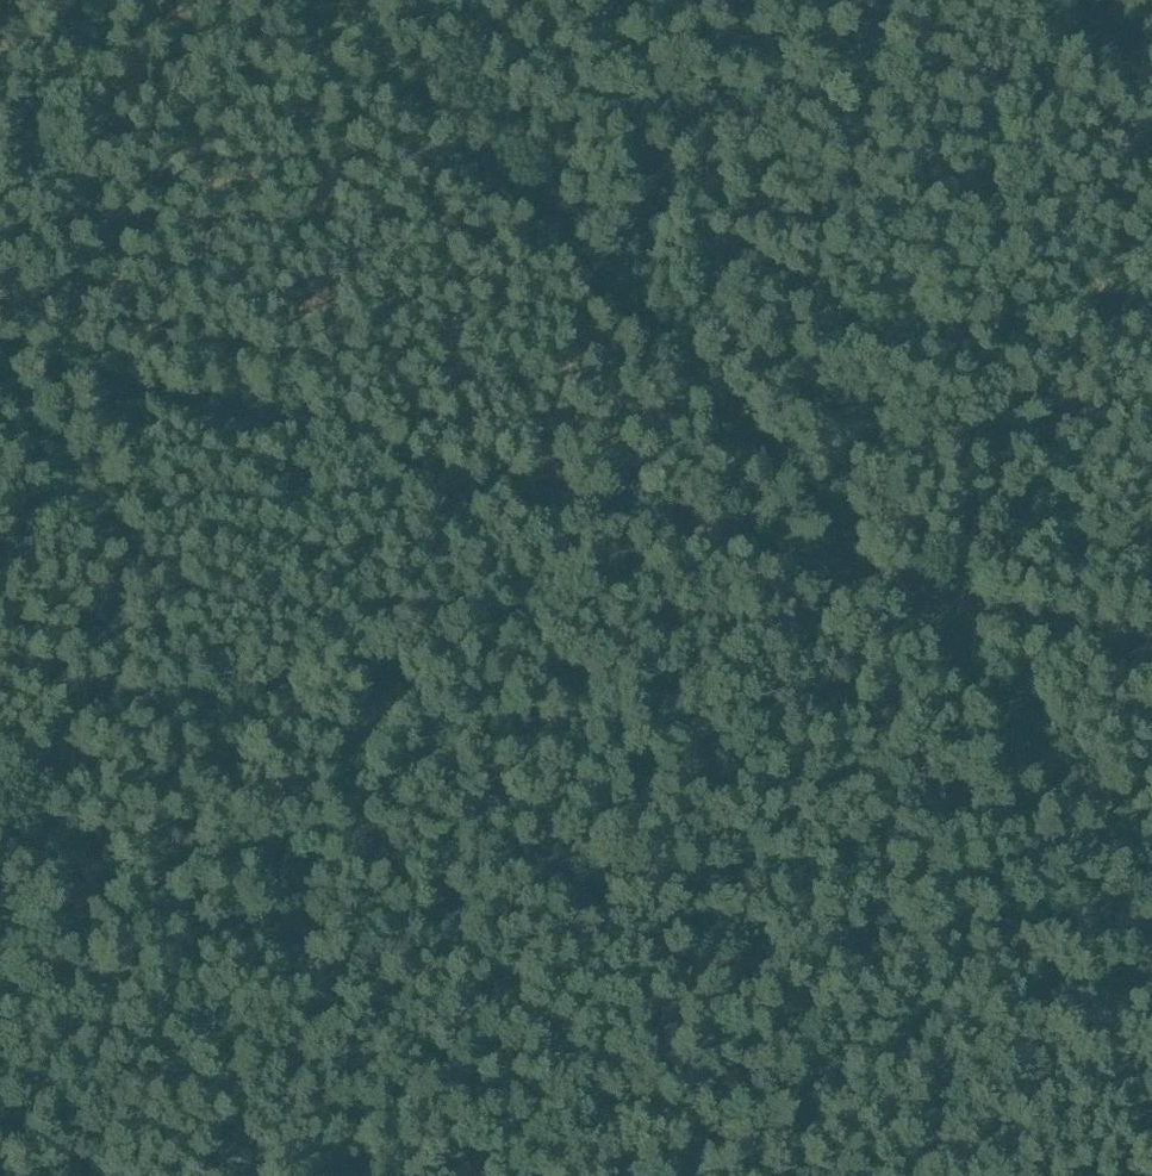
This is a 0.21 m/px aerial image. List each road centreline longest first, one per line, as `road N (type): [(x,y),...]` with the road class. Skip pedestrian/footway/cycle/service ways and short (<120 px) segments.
road 1 (residential): [(0,344),(1151,649)]

